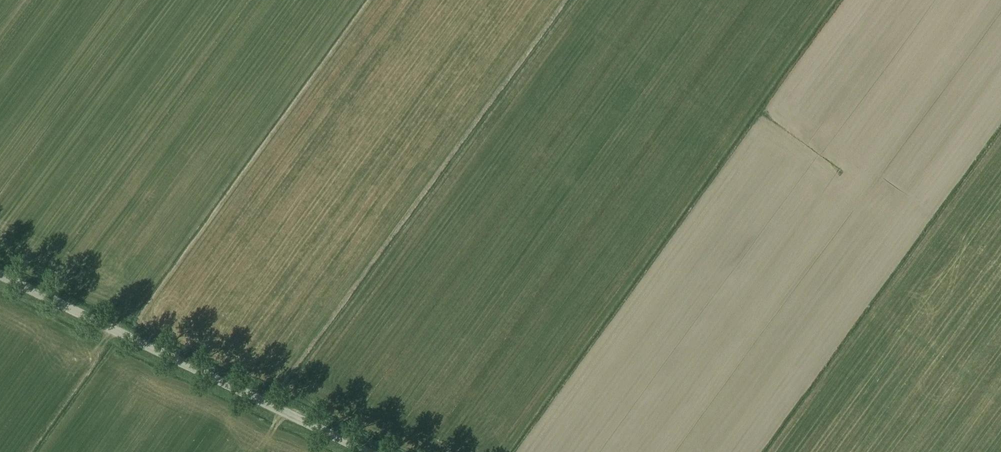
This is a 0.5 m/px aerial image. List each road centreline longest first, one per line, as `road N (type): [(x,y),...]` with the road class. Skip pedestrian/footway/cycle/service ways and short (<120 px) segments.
road 1 (unclassified): [(0,276),(364,451)]

